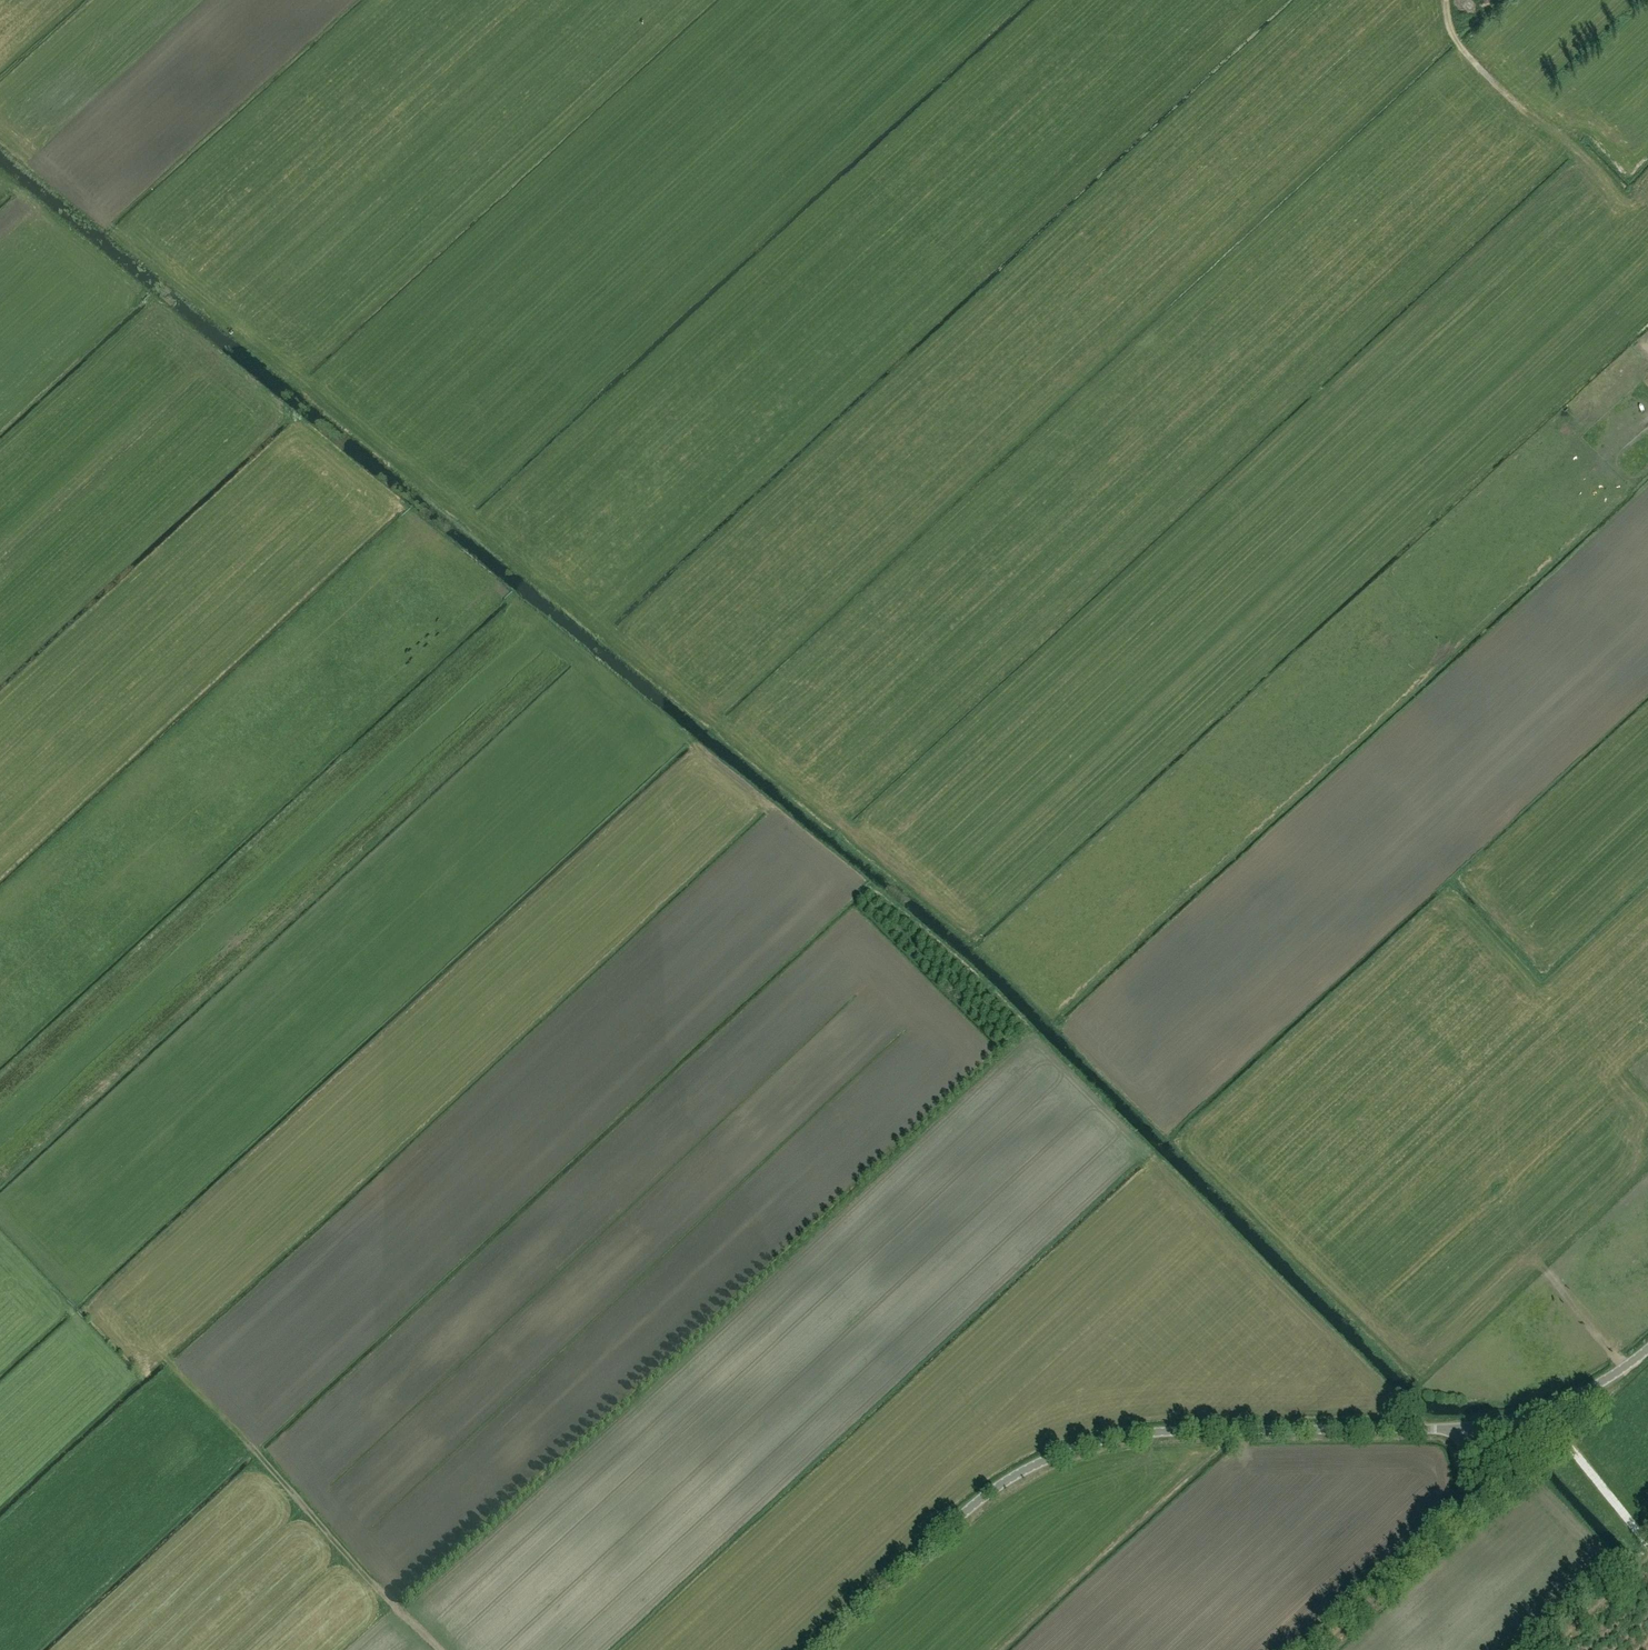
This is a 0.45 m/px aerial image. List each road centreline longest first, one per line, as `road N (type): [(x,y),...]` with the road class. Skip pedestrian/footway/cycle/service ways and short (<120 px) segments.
road 1 (unclassified): [(814,1649),(1006,1479),(1088,1441),(1496,1422),(1581,1393),(1647,1347)]
road 2 (track): [(389,1600),(160,1353)]

